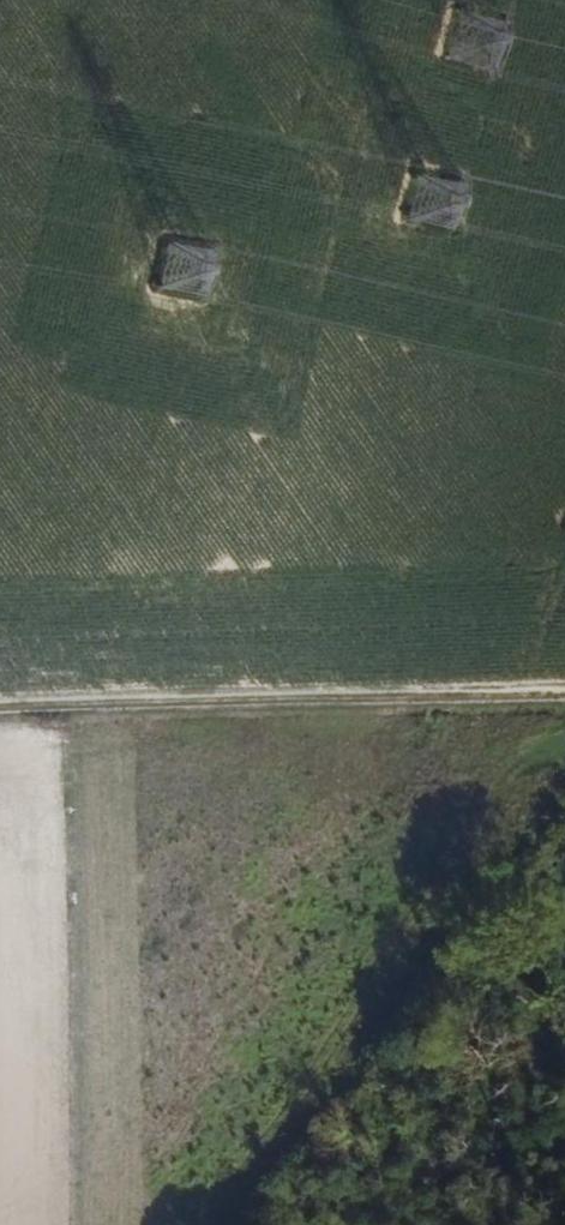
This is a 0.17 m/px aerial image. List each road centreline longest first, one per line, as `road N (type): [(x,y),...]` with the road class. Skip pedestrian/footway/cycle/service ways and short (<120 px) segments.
road 1 (track): [(564,703),(0,717)]

